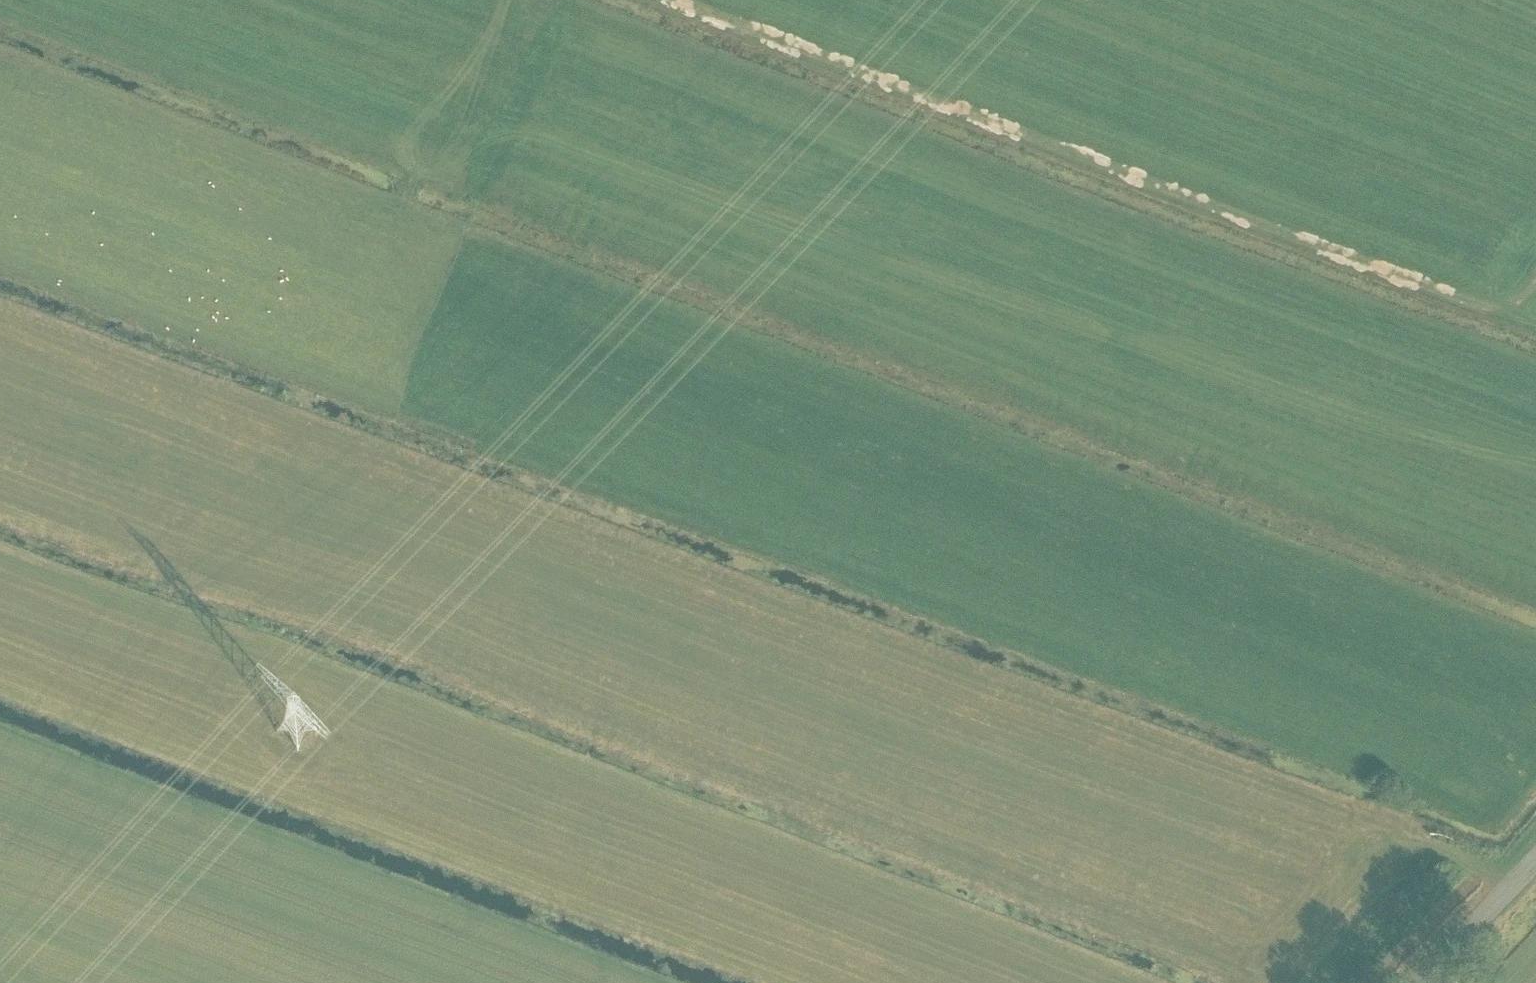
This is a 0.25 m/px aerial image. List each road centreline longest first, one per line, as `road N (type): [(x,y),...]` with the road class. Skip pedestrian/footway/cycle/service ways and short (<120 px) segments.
road 1 (tertiary): [(1413,982),(1535,850)]

